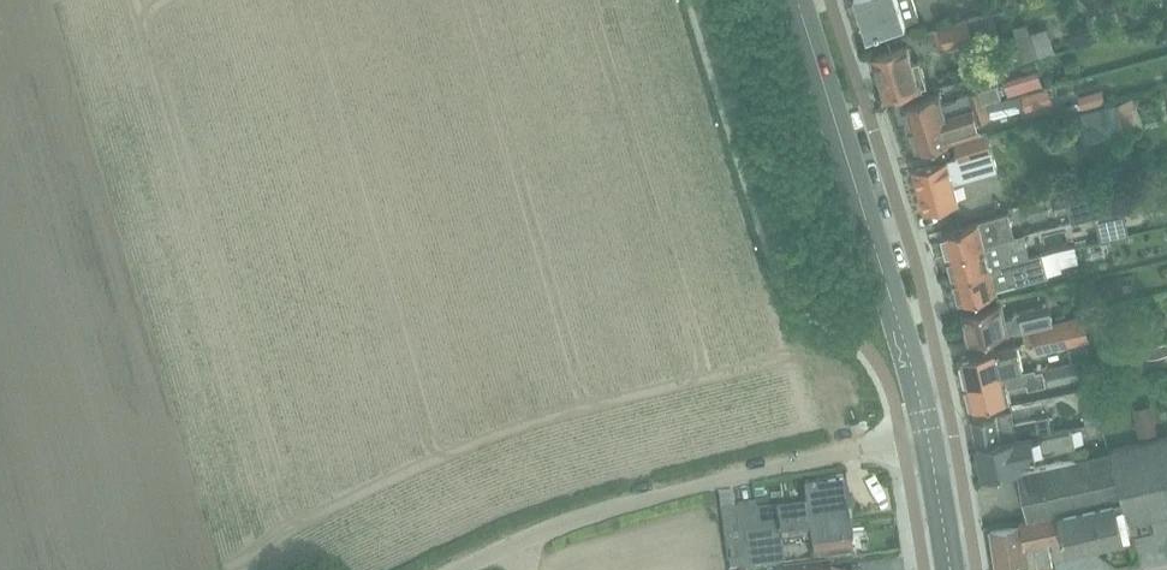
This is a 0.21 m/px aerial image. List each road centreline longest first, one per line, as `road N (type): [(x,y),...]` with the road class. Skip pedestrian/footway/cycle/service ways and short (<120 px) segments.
road 1 (unclassified): [(458,569),(657,494),(927,434)]
road 2 (secondary): [(797,0),(927,434)]
road 3 (secondary): [(927,434),(950,569)]

